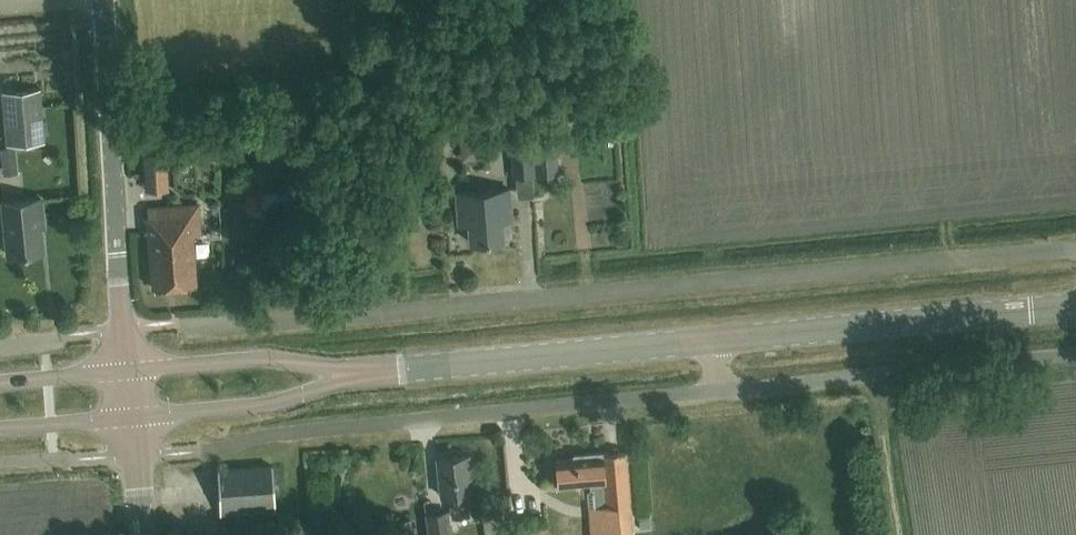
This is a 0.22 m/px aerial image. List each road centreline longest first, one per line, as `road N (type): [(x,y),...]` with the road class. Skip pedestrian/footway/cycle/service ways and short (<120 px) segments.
road 1 (unclassified): [(180,333),(1075,249)]
road 2 (unclassified): [(199,450),(260,435),(714,391)]
road 3 (unclassified): [(128,372),(105,0)]
road 4 (secondary): [(707,339),(1075,309)]
road 5 (unclassified): [(714,391),(1075,354)]
road 6 (secondary): [(349,374),(707,339)]
road 7 (secondary): [(133,420),(275,406),(349,374)]
road 8 (secondary): [(349,374),(269,360),(128,372)]
road 9 (secondary): [(0,430),(133,420)]
road 10 (secondary): [(128,372),(0,385)]

